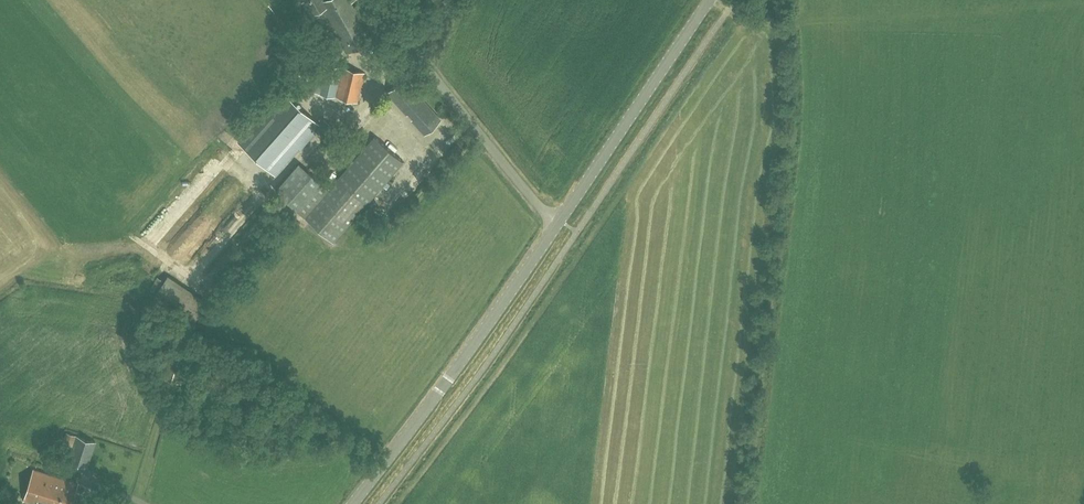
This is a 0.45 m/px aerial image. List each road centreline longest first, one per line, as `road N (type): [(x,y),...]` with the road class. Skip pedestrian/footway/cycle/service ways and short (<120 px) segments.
road 1 (tertiary): [(353,503),(487,326),(710,0)]

